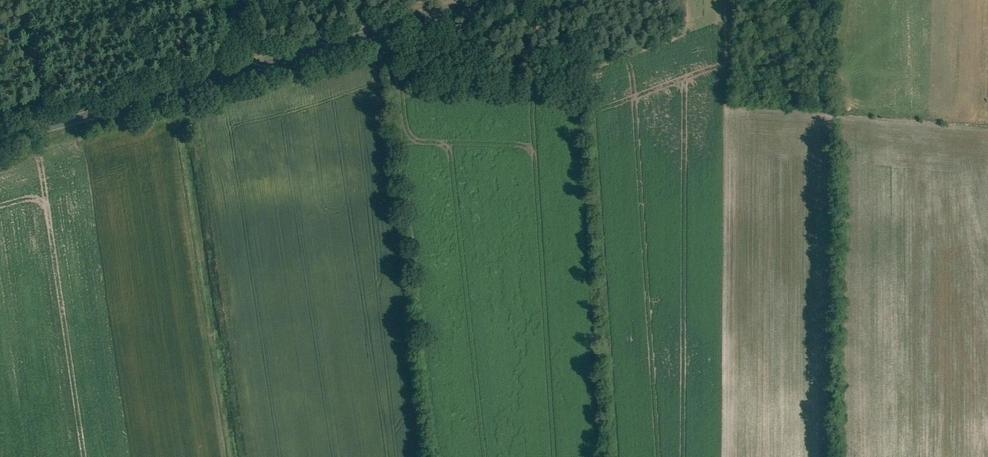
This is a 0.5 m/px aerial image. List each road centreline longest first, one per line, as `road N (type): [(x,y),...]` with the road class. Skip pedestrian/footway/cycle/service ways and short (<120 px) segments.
road 1 (tertiary): [(0,141),(489,0)]

